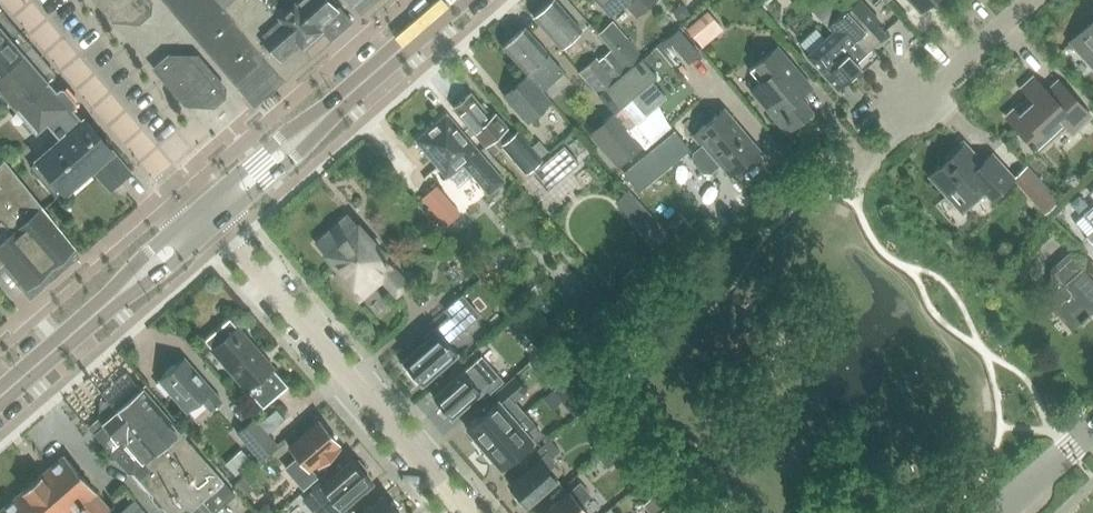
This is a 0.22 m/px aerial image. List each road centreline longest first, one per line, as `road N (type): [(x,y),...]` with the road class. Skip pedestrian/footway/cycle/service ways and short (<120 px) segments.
road 1 (residential): [(475,512),(208,209)]
road 2 (tertiary): [(208,209),(450,0)]
road 3 (residential): [(208,209),(21,0)]
road 4 (tertiary): [(0,389),(208,209)]
road 5 (residential): [(851,199),(888,139),(1032,0)]
road 6 (residential): [(1002,512),(1092,431)]

